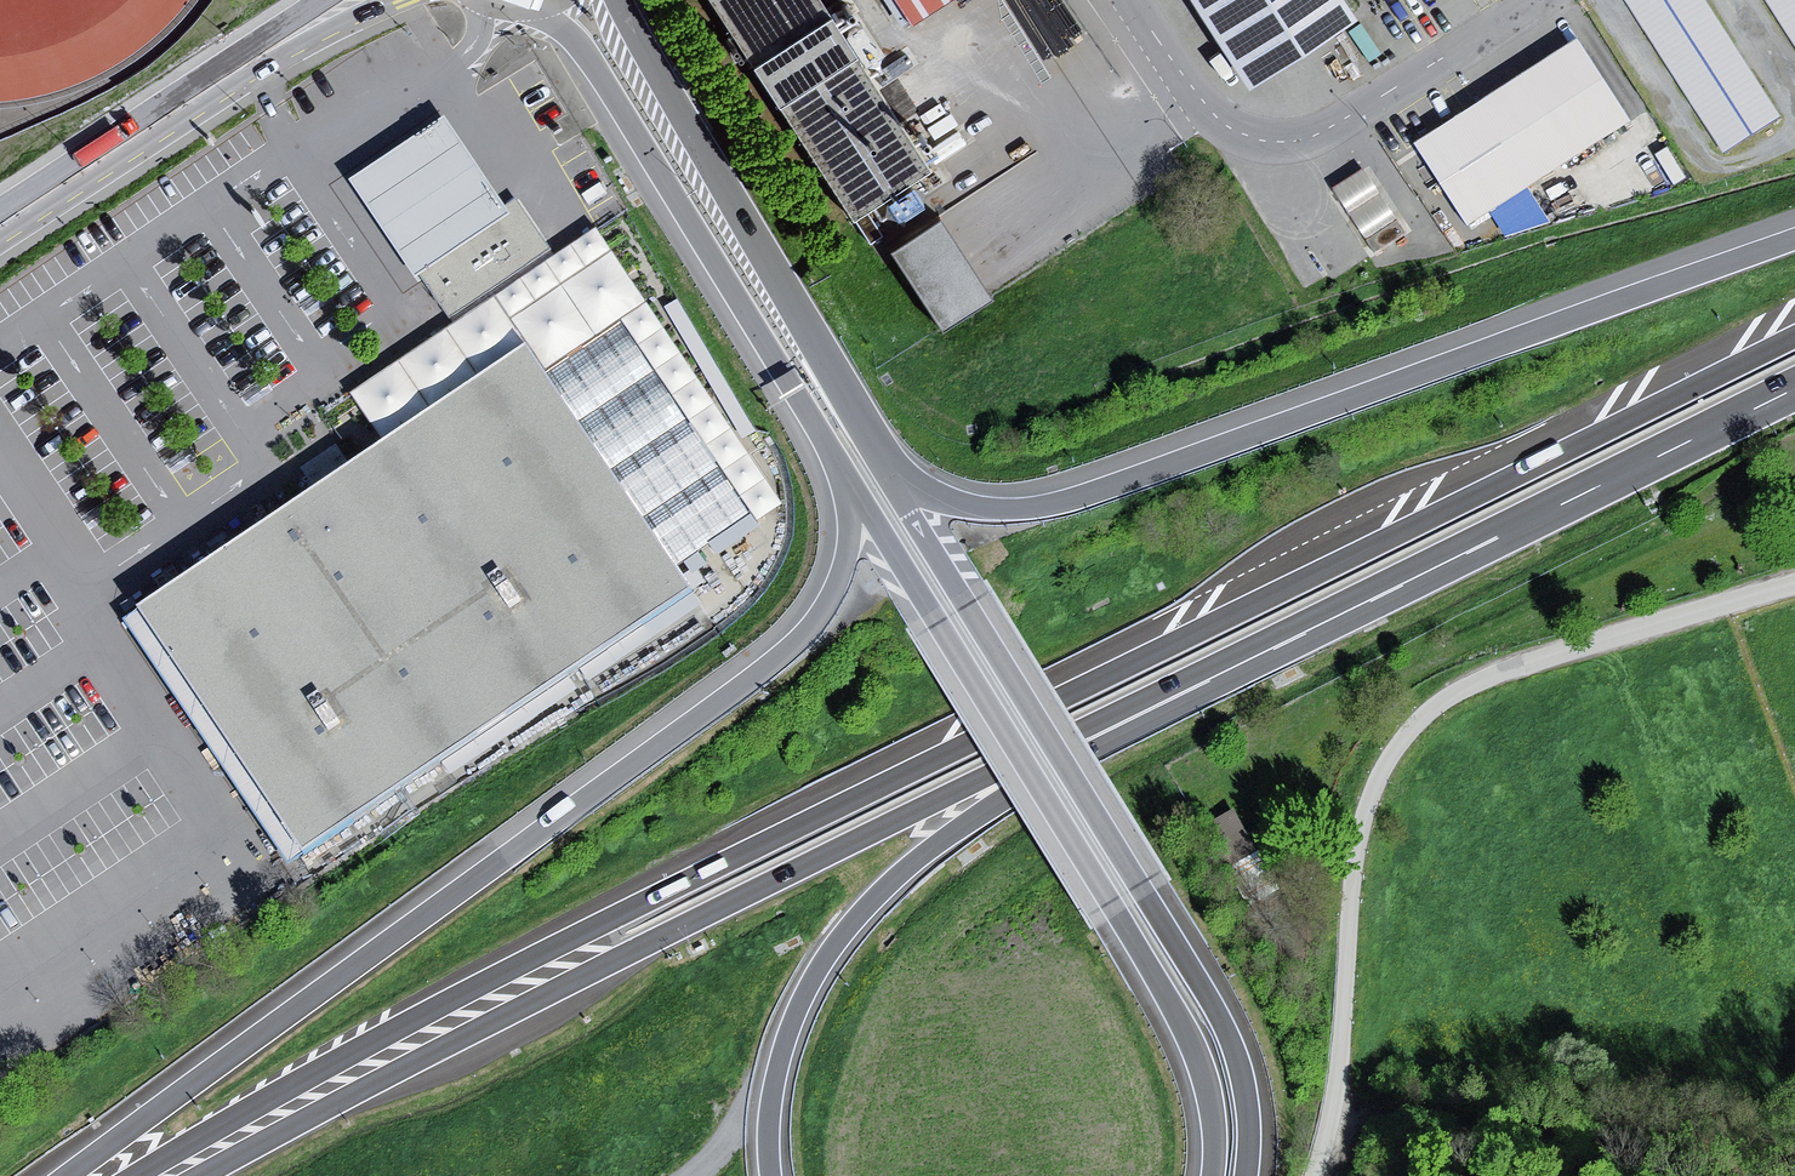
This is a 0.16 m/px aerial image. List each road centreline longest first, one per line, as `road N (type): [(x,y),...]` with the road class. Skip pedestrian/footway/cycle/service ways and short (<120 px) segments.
road 1 (trunk): [(1736,364),(613,917),(412,1026),(220,1147)]
road 2 (trunk): [(842,465),(841,565),(792,642),(69,1175)]
road 3 (trunk): [(220,1147),(1133,714)]
road 4 (motorway): [(1794,237),(1052,502),(1004,507),(962,499),(873,450)]
road 5 (unclassified): [(1314,1175),(1337,1085),(1355,854),(1372,793),(1406,735),(1431,709),(1491,678),(1794,585)]
road 6 (trunk): [(1250,1175),(1254,1116),(1233,1037),(873,450)]
road 7 (trunk): [(1133,714),(1759,407)]
road 8 (trunk): [(535,0),(567,28),(842,465)]
road 9 (trunk): [(873,450),(604,0)]
road 10 (unclassified): [(1133,0),(1221,121),(1254,138),(1287,142),(1349,117),(1531,0)]
road 11 (motorway): [(772,1175),(777,1069),(819,969),(895,878),(1031,780)]
road 12 (motorway): [(1031,780),(1196,1060),(1210,1112),(1210,1175)]
road 13 (motorway): [(842,465),(1031,780)]
road 14 (tertiary): [(278,46),(0,225)]
road 15 (track): [(1516,1146),(1493,1128),(1337,1085)]
road 16 (tertiary): [(278,46),(394,0)]
road 17 (motorway): [(1031,780),(1133,714)]

